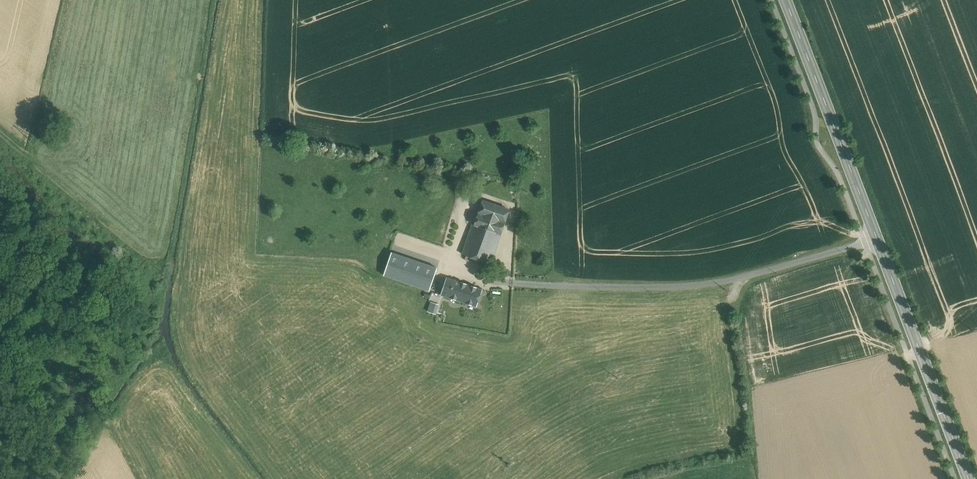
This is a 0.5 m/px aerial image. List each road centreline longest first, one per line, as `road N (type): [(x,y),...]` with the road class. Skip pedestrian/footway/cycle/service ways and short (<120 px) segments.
road 1 (secondary): [(969,478),(787,0)]

